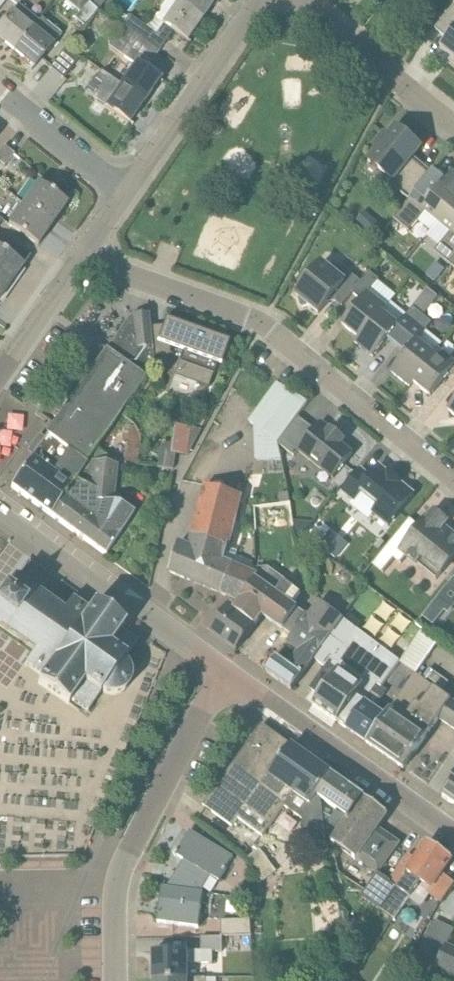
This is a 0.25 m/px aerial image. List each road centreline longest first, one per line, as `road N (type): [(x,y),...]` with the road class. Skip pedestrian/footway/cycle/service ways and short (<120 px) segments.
road 1 (residential): [(453,479),(262,323),(83,255)]
road 2 (residential): [(113,980),(115,884),(221,672)]
road 3 (tertiary): [(453,835),(221,672)]
road 4 (tertiary): [(221,672),(0,504)]
road 5 (residential): [(127,190),(260,0)]
road 6 (residential): [(453,123),(299,0)]
road 7 (residential): [(127,190),(0,91)]
road 8 (residential): [(0,370),(83,255)]

